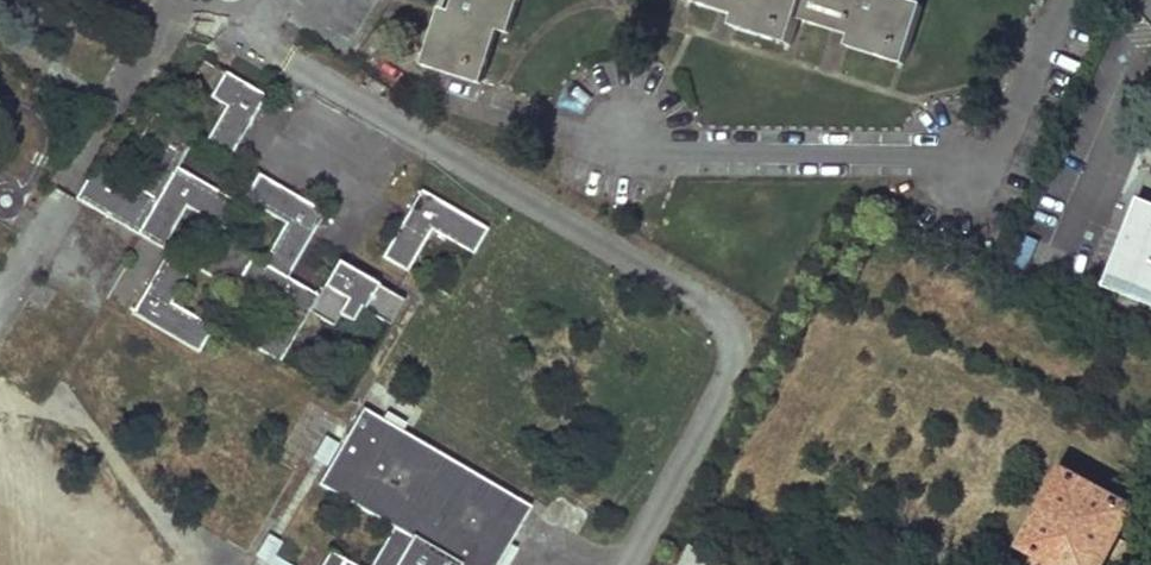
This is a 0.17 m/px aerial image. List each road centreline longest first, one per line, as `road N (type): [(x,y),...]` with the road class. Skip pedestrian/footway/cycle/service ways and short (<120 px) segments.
road 1 (residential): [(177,0),(101,119)]

